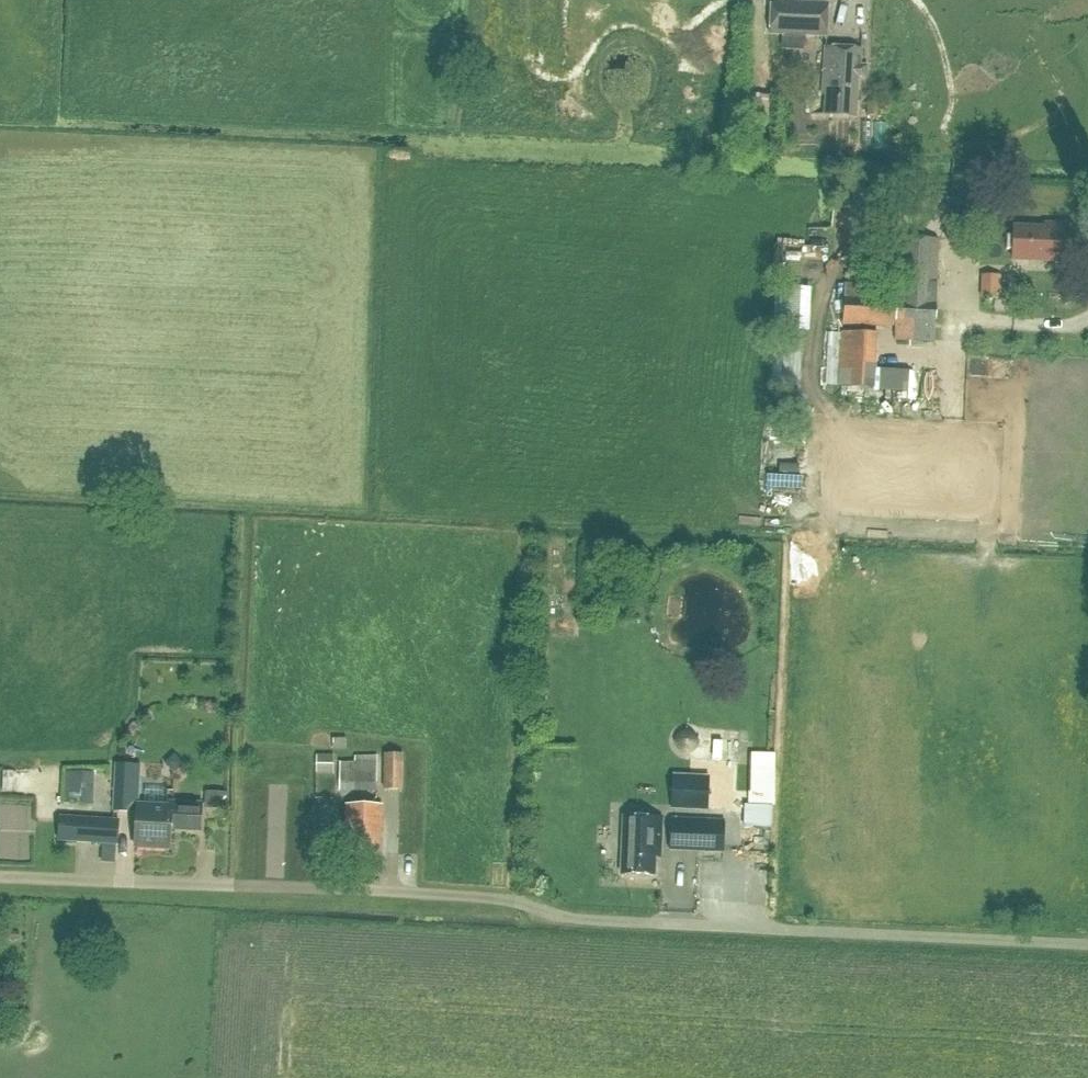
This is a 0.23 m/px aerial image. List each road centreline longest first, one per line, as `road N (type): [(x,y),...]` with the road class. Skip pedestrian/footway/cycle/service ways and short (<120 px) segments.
road 1 (unclassified): [(0,877),(498,899),(574,919),(1087,944)]

